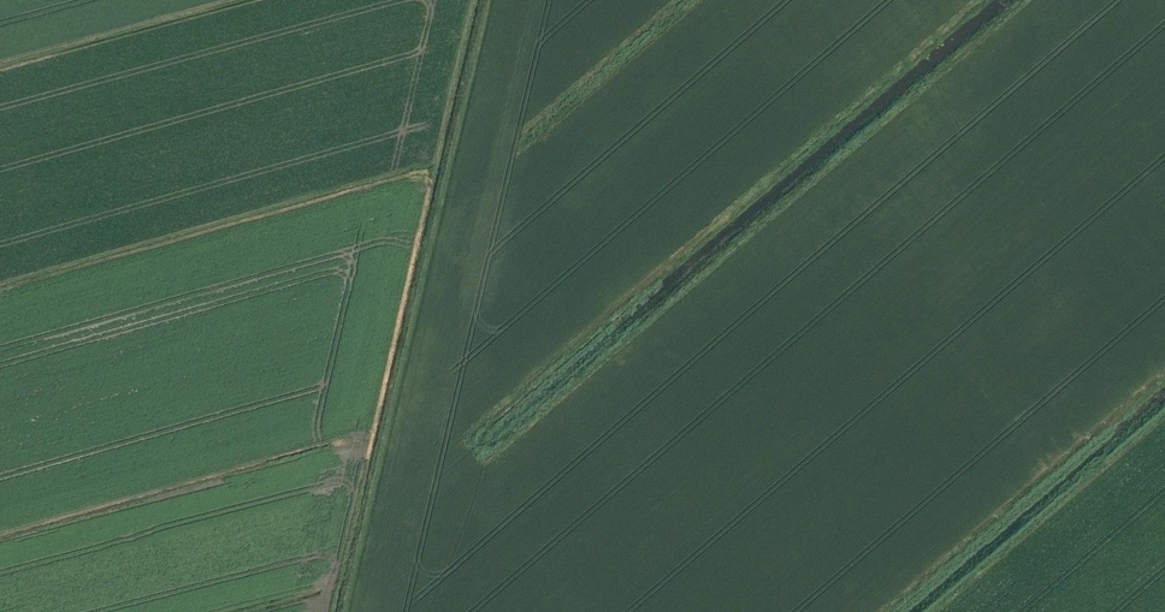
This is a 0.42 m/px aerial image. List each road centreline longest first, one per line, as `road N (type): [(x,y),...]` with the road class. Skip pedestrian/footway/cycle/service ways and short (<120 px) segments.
road 1 (track): [(492,0),(348,611)]

